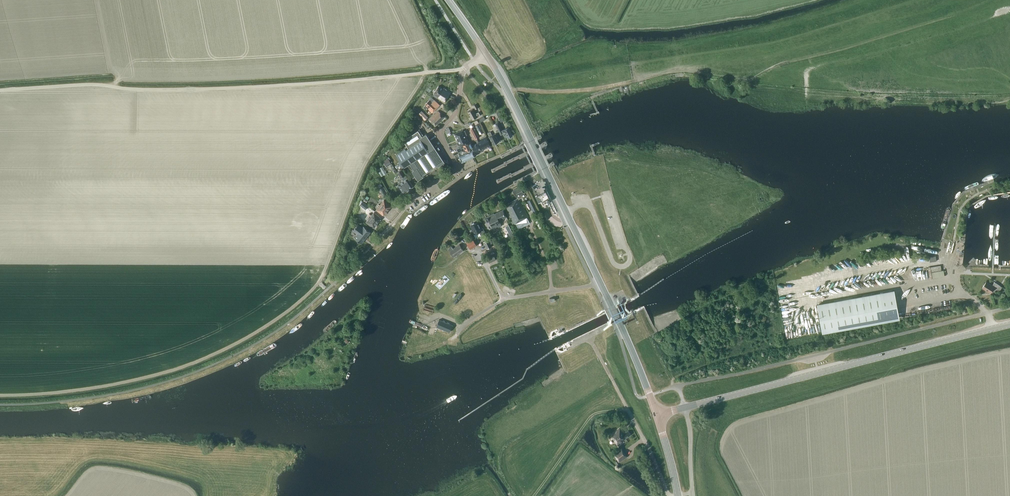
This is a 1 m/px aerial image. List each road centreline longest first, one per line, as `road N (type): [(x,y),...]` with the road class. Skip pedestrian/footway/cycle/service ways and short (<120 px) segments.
road 1 (track): [(463,70),(230,88),(0,91)]
road 2 (secondary): [(685,408),(1009,324)]
road 3 (primary): [(600,283),(486,55)]
road 4 (residential): [(406,208),(455,168),(442,133),(456,111),(465,67)]
road 5 (primary): [(656,415),(600,283)]
road 6 (track): [(628,409),(591,417),(534,495)]
road 7 (unclassified): [(670,495),(612,380)]

